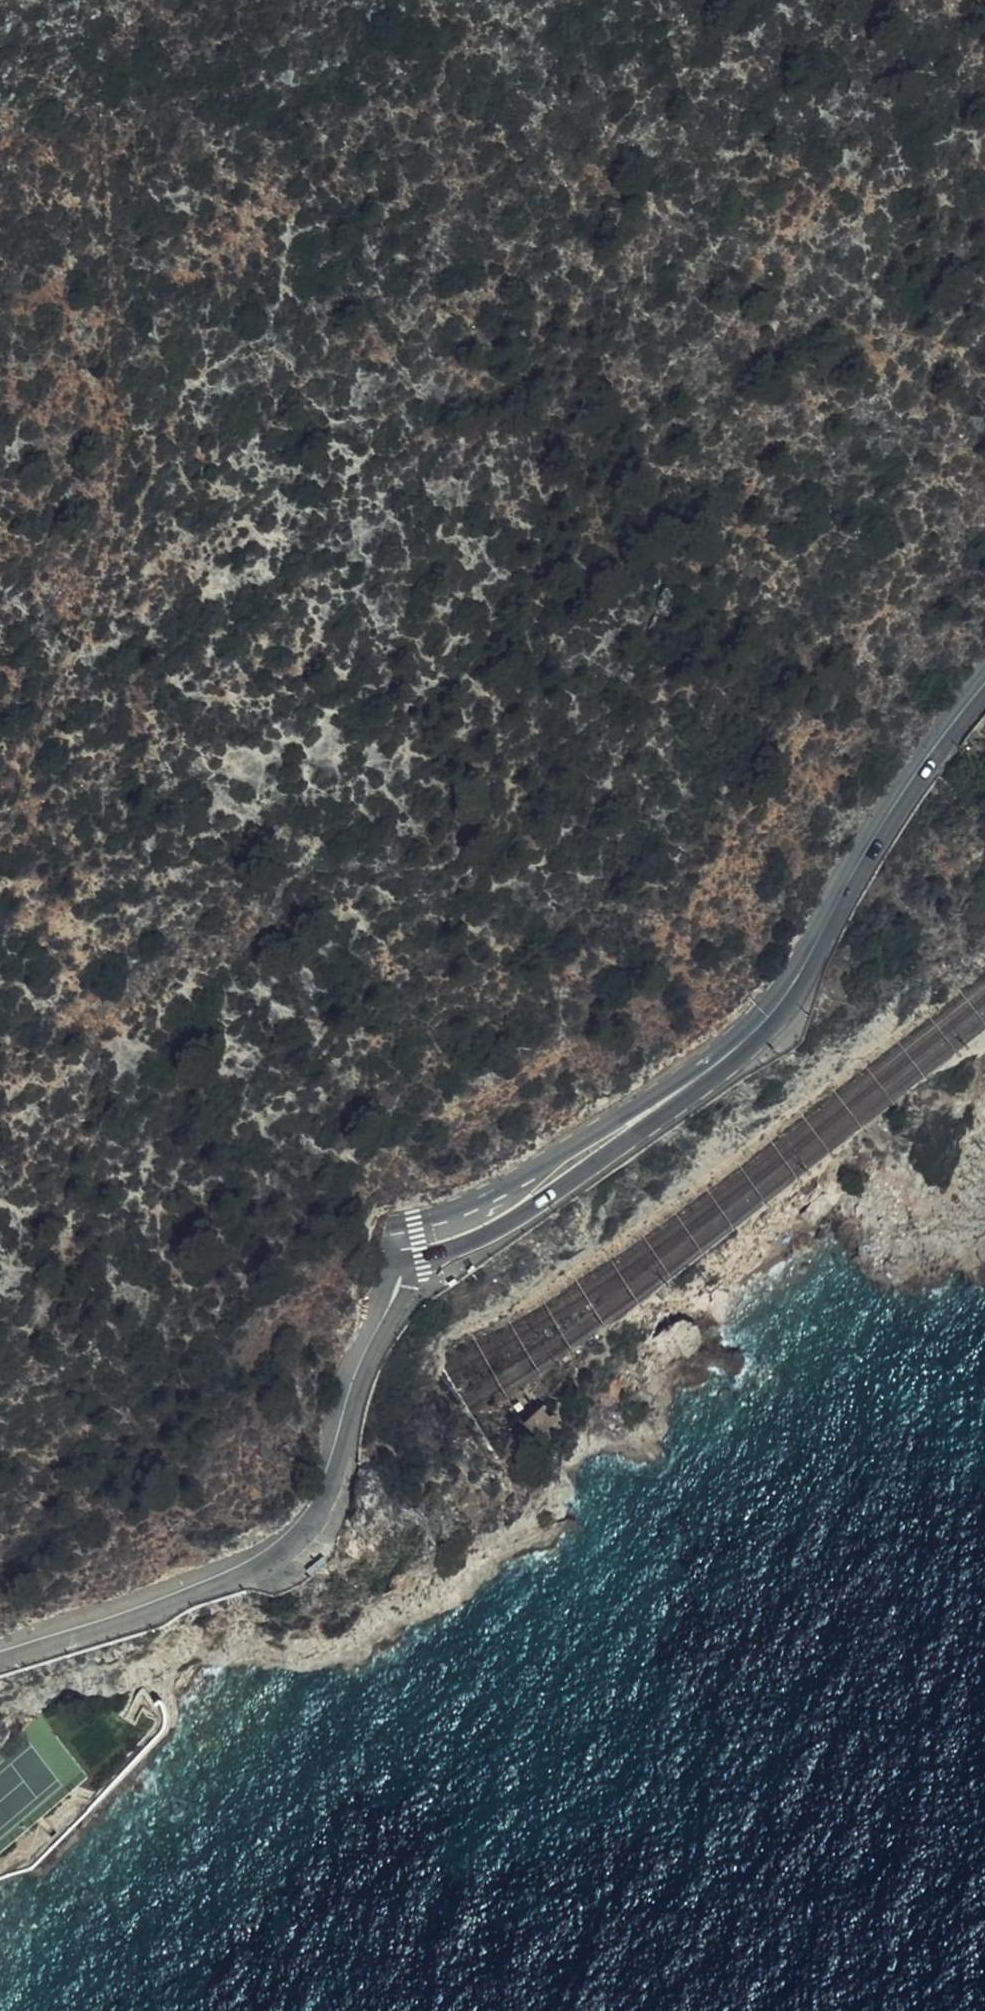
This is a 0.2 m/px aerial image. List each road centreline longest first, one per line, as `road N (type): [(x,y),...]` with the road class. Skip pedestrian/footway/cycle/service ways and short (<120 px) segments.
road 1 (secondary): [(405,1250),(542,1183),(755,1028),(788,988),(905,784),(984,679)]
road 2 (residential): [(0,1651),(223,1573),(304,1525),(326,1484),(353,1381),(399,1287),(405,1250)]
road 3 (secondary): [(381,1255),(173,1255),(0,1234)]

